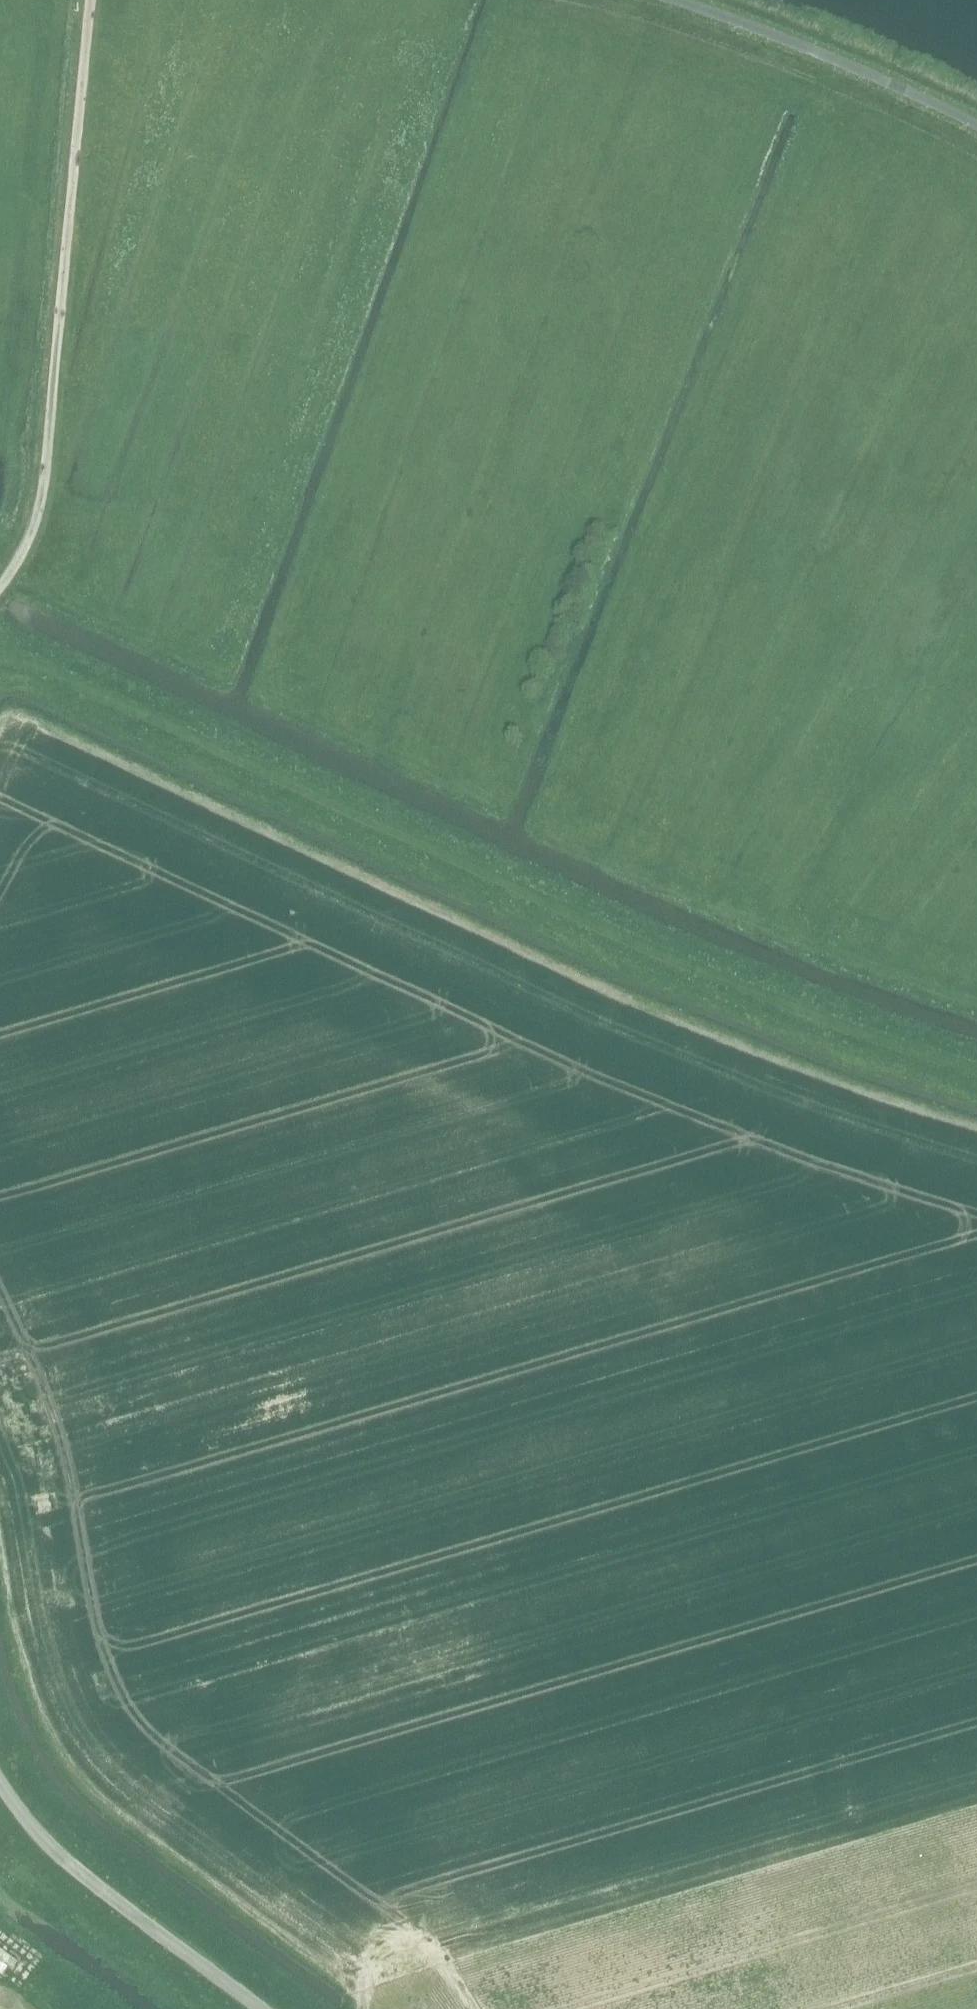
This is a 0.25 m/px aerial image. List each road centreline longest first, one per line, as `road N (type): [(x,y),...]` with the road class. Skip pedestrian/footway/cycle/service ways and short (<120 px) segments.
road 1 (unclassified): [(262,2008),(61,1855),(0,1781)]

